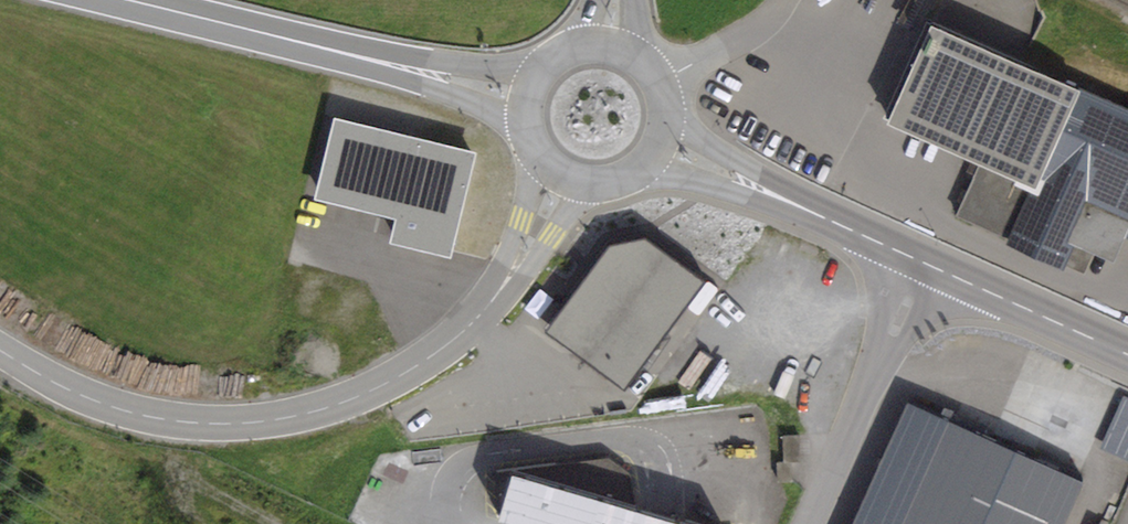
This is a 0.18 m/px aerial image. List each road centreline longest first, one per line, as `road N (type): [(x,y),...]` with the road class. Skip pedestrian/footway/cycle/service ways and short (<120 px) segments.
road 1 (residential): [(445,347),(332,406),(207,423),(91,398),(0,348)]
road 2 (tertiary): [(96,0),(397,77),(475,106),(522,143)]
road 3 (tertiary): [(546,53),(484,63),(415,55),(182,0)]
road 4 (tertiary): [(1127,355),(858,233)]
road 5 (tertiary): [(858,233),(704,141),(672,91)]
road 6 (tertiary): [(629,186),(703,183),(858,233)]
road 7 (residential): [(445,347),(495,312),(565,214),(607,193)]
road 8 (residential): [(526,153),(528,188),(515,236),(445,347)]

